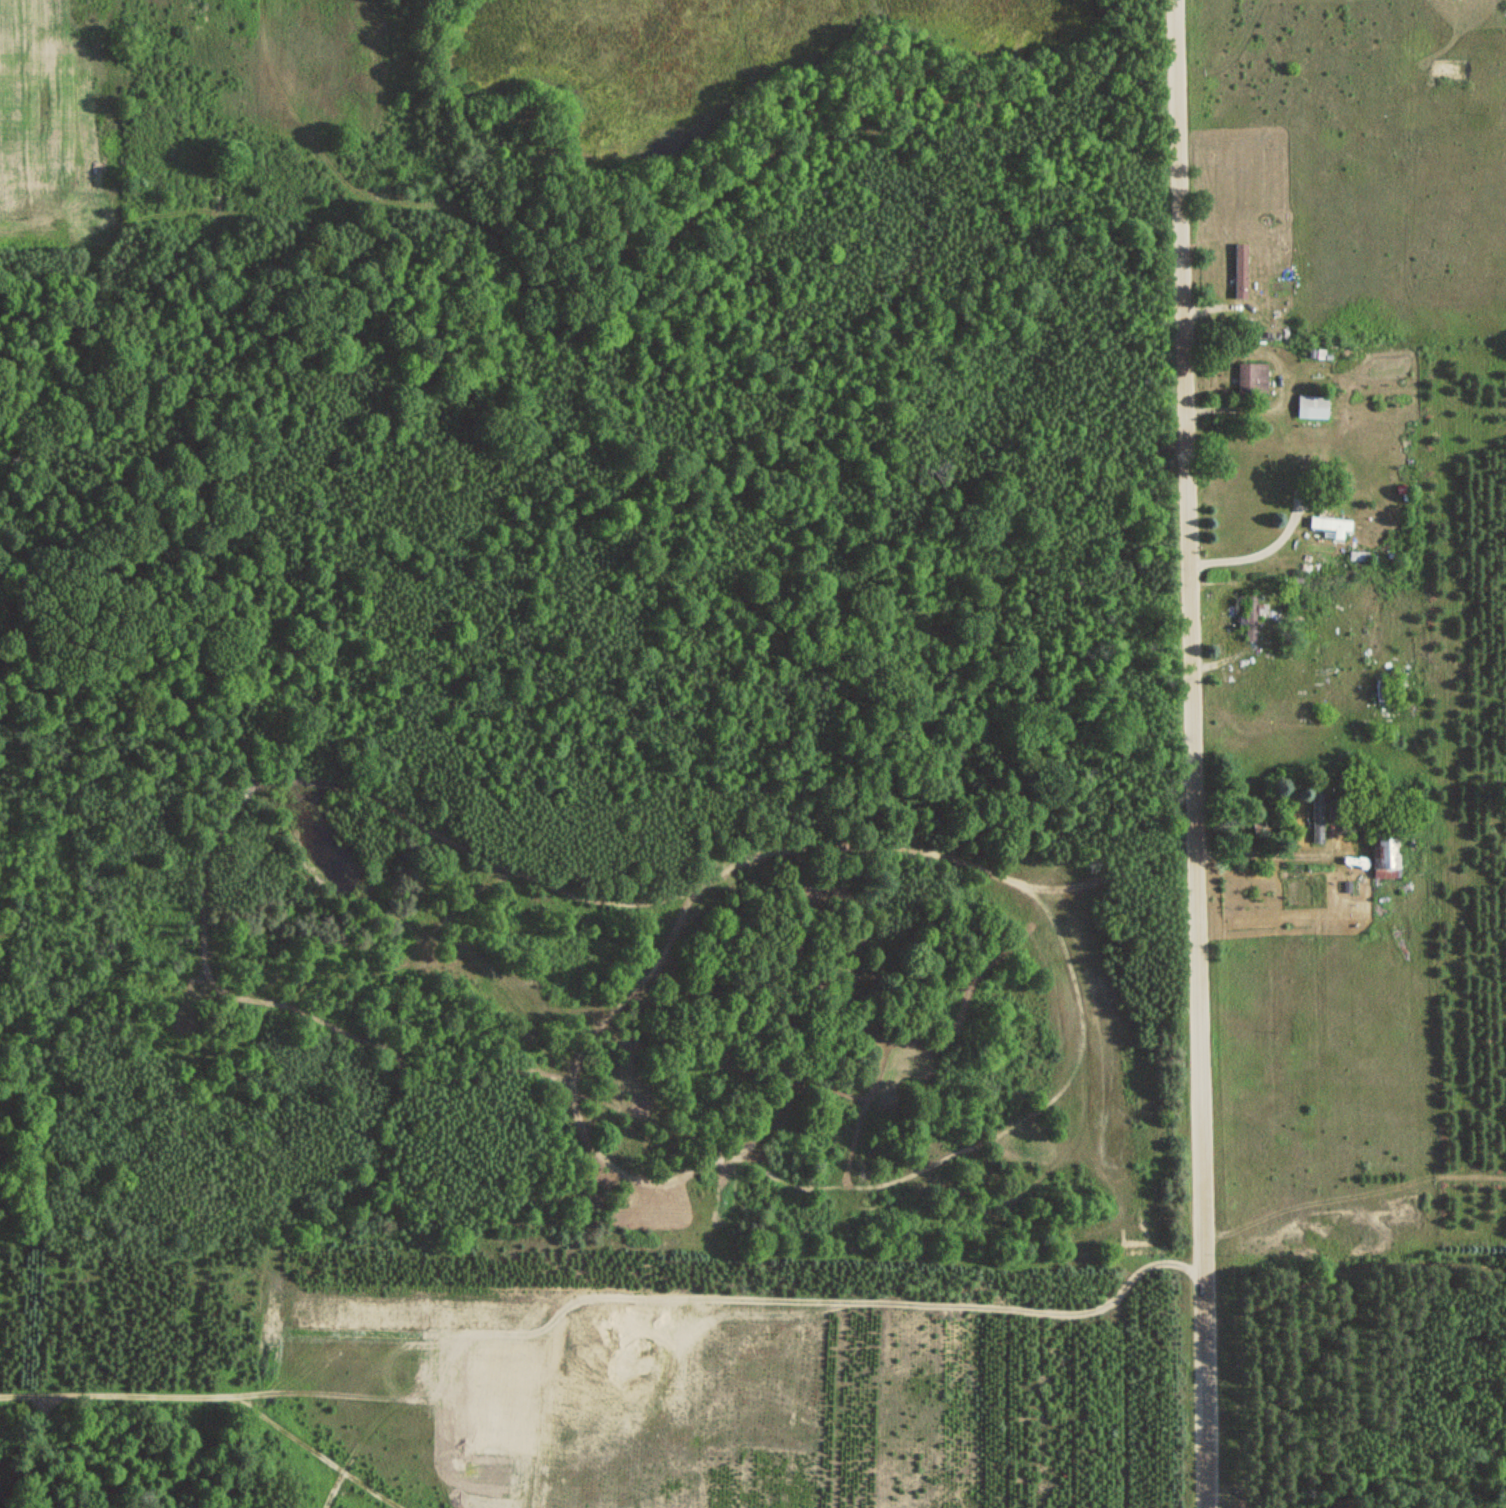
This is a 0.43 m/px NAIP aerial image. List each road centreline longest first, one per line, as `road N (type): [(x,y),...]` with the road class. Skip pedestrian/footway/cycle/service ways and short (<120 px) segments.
road 1 (residential): [(1204,1507),(1177,0)]

